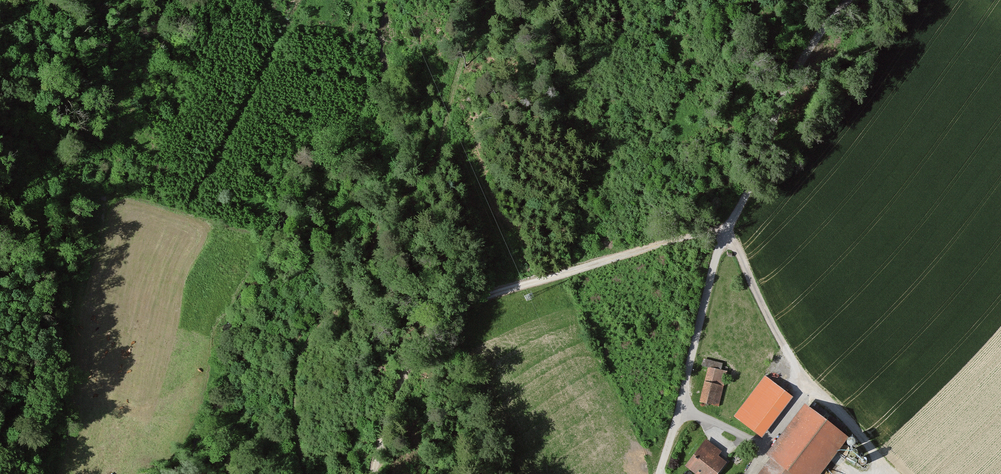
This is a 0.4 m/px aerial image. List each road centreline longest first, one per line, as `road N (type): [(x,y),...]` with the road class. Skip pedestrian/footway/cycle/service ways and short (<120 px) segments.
road 1 (track): [(310,473),(297,433),(296,369),(311,333),(360,280),(381,223),(435,164),(457,69),(502,0)]
road 2 (track): [(724,233),(653,245),(462,306),(431,330),(408,365),(373,473)]
road 3 (unclassified): [(724,233),(786,353),(890,473)]
road 4 (unclassified): [(849,0),(792,77),(724,233)]
road 5 (unclassified): [(724,233),(678,410)]

